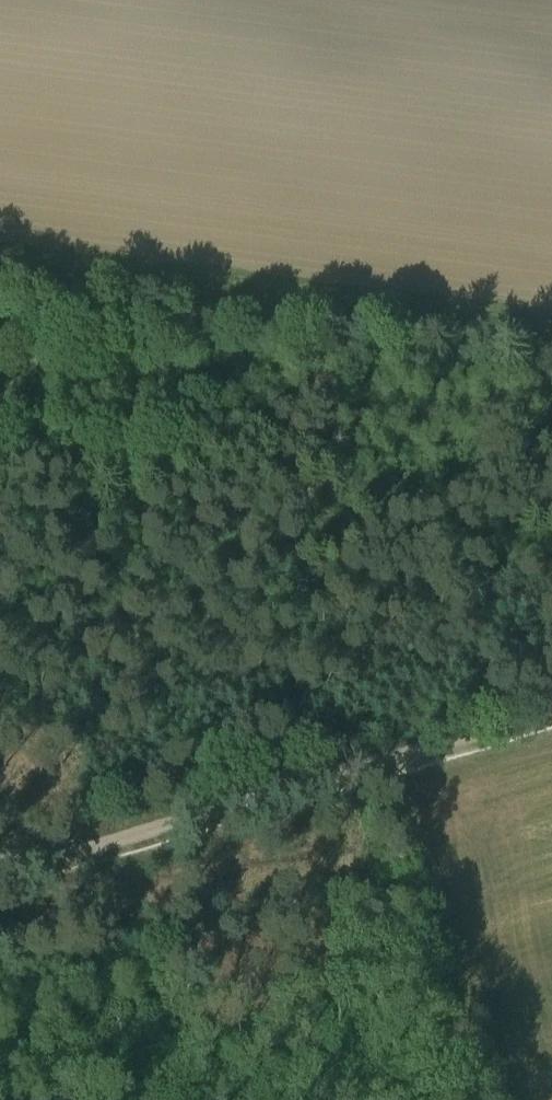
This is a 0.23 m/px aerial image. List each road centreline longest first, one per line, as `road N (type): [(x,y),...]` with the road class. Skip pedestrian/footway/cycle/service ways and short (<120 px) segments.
road 1 (track): [(0,866),(82,852),(551,713)]

